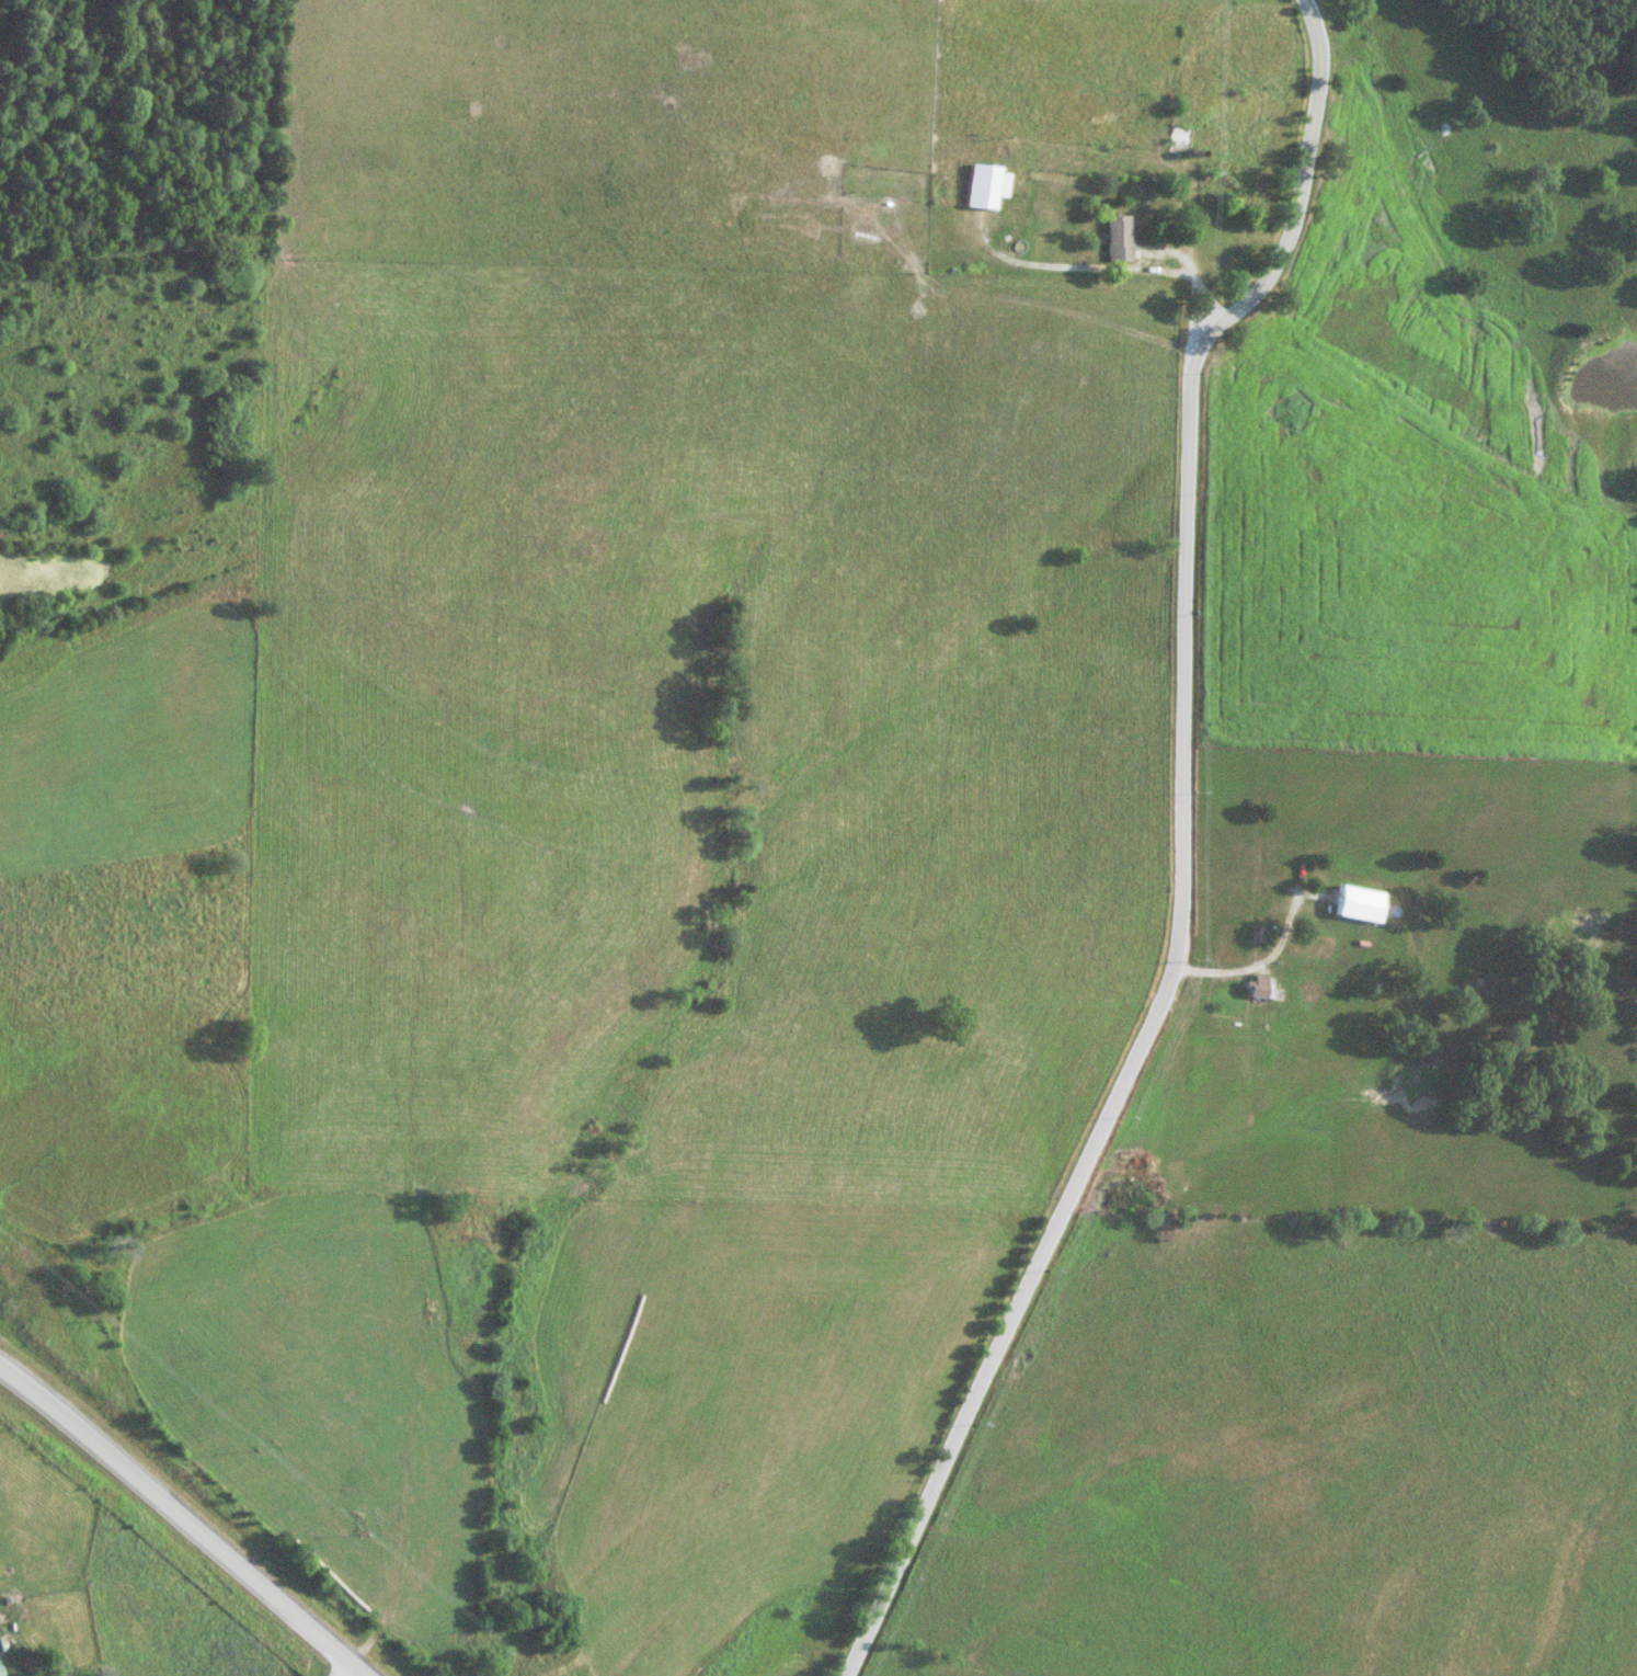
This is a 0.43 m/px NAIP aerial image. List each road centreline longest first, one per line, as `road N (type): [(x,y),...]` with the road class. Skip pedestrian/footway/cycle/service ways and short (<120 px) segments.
road 1 (residential): [(847,1675),(1148,1087),(1189,834),(1184,385),(1204,332),(1272,281),(1315,126),(1309,0)]
road 2 (secondary): [(366,1675),(0,1365)]

